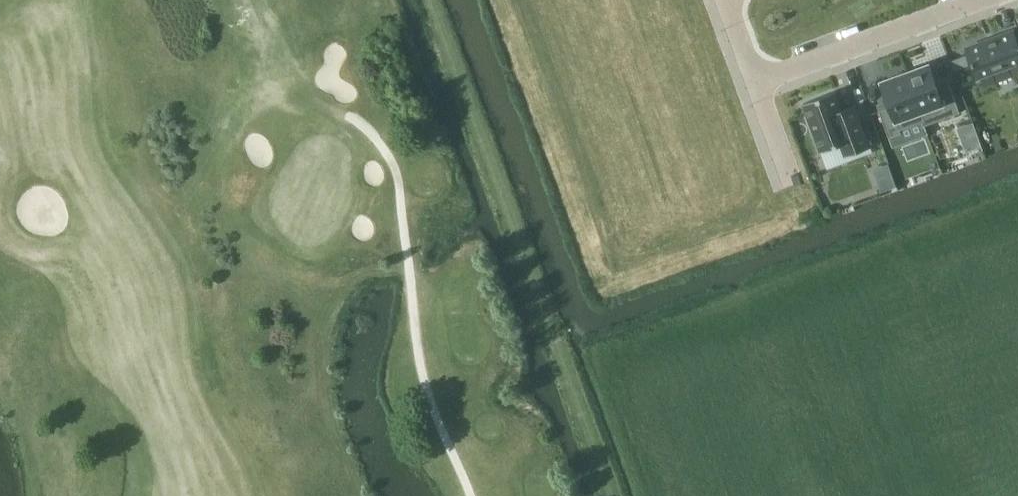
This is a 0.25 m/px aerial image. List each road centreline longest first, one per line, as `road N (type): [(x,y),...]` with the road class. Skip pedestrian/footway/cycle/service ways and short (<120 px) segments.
road 1 (residential): [(751,82),(976,0)]

